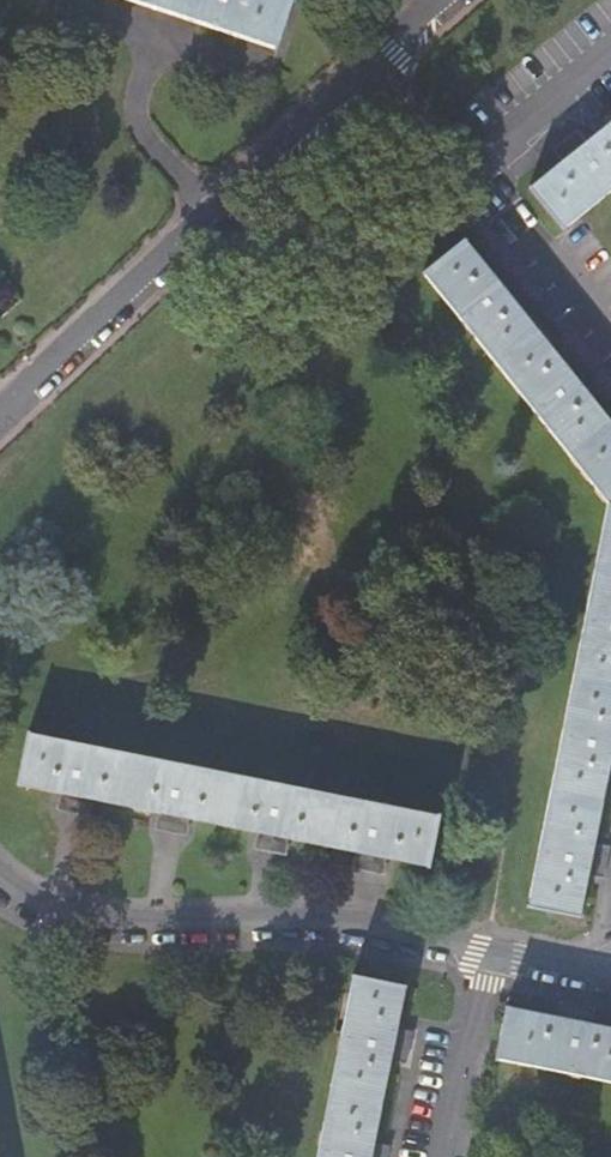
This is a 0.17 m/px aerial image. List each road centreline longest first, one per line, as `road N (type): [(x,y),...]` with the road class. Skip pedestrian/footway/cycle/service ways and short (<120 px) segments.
road 1 (residential): [(610,977),(355,928),(76,921),(0,883)]
road 2 (residential): [(445,0),(0,418)]

